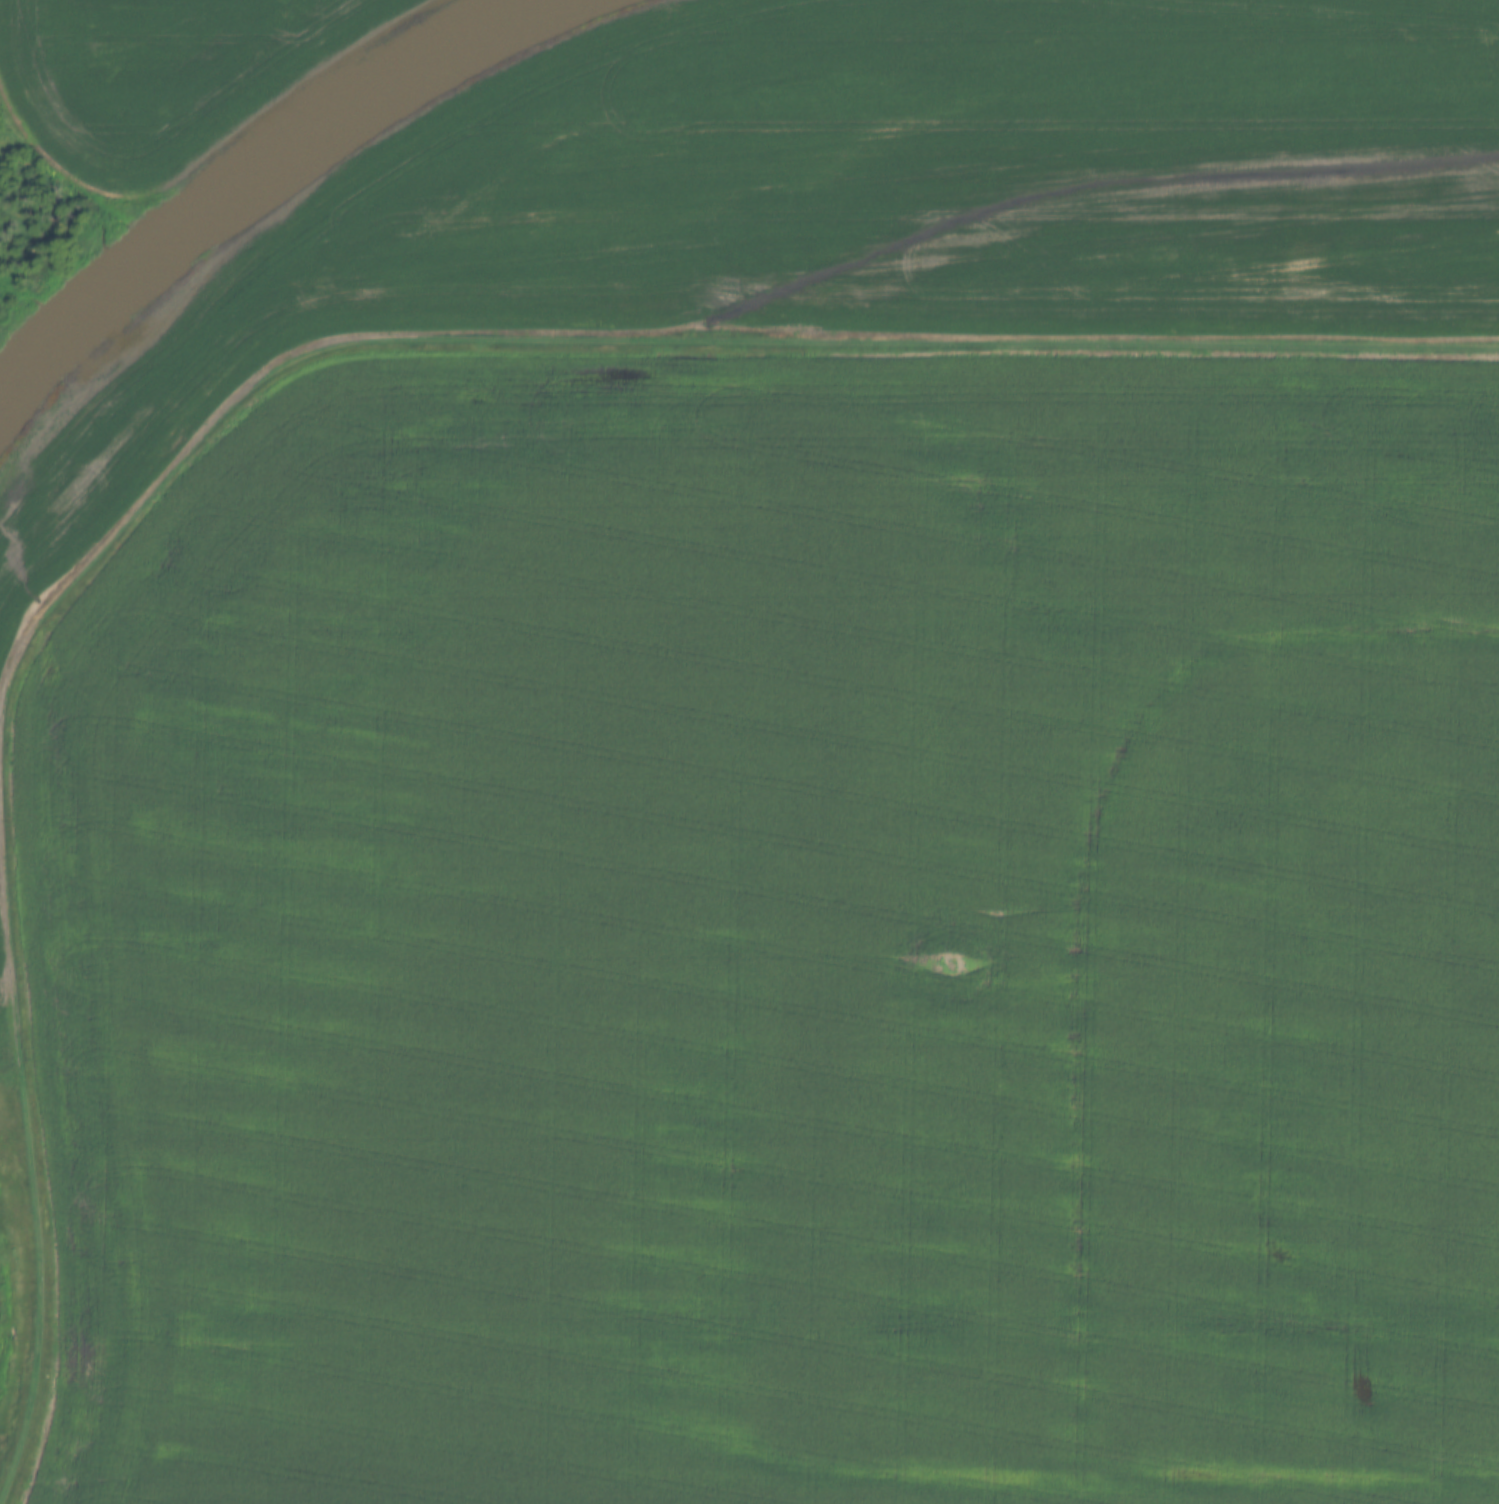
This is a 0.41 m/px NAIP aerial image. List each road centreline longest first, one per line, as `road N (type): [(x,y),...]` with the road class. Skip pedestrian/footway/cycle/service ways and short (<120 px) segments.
road 1 (track): [(0,719),(17,660),(71,581),(219,415),(261,378),(330,347),(441,340),(1498,349)]
road 2 (track): [(0,1493),(26,1411),(40,1296),(0,836)]

